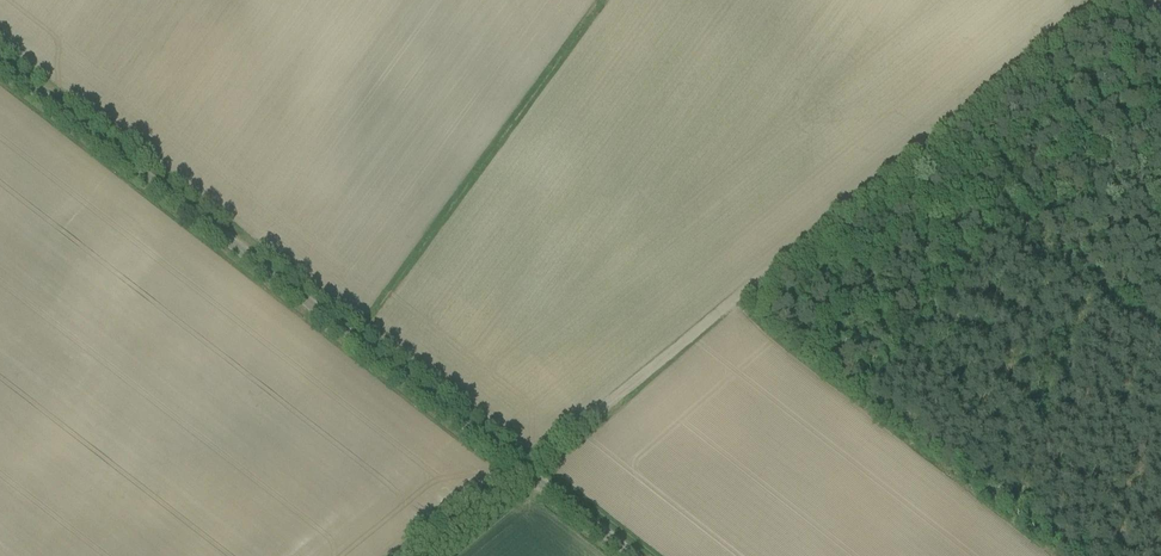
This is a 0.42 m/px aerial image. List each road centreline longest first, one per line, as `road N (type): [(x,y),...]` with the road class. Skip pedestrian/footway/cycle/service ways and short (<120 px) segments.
road 1 (unclassified): [(634,555),(0,63)]
road 2 (track): [(523,470),(1098,0)]
road 3 (track): [(919,144),(1160,334)]
road 4 (track): [(523,470),(426,555)]

